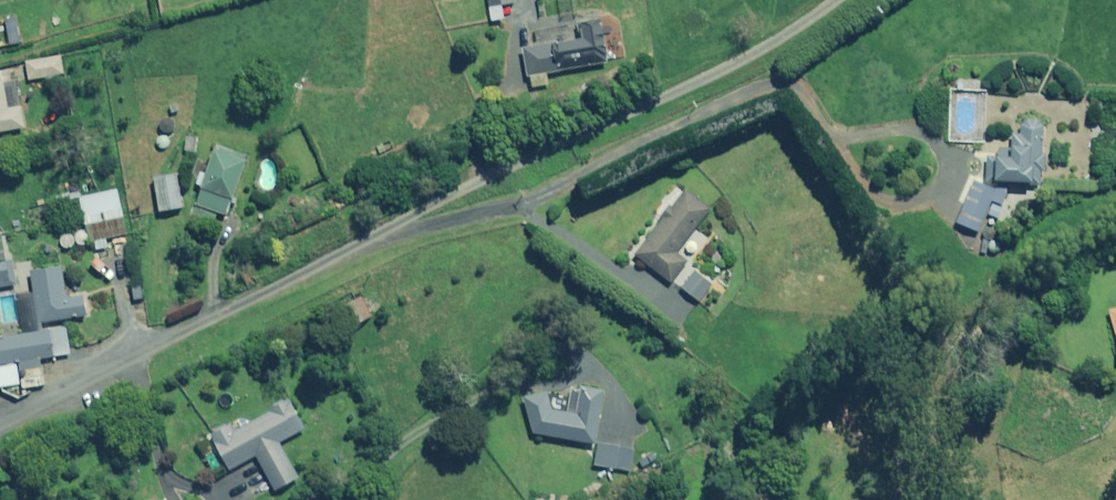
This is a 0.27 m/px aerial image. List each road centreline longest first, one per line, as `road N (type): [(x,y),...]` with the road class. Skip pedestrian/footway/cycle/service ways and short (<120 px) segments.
road 1 (residential): [(406,221),(1,419)]

